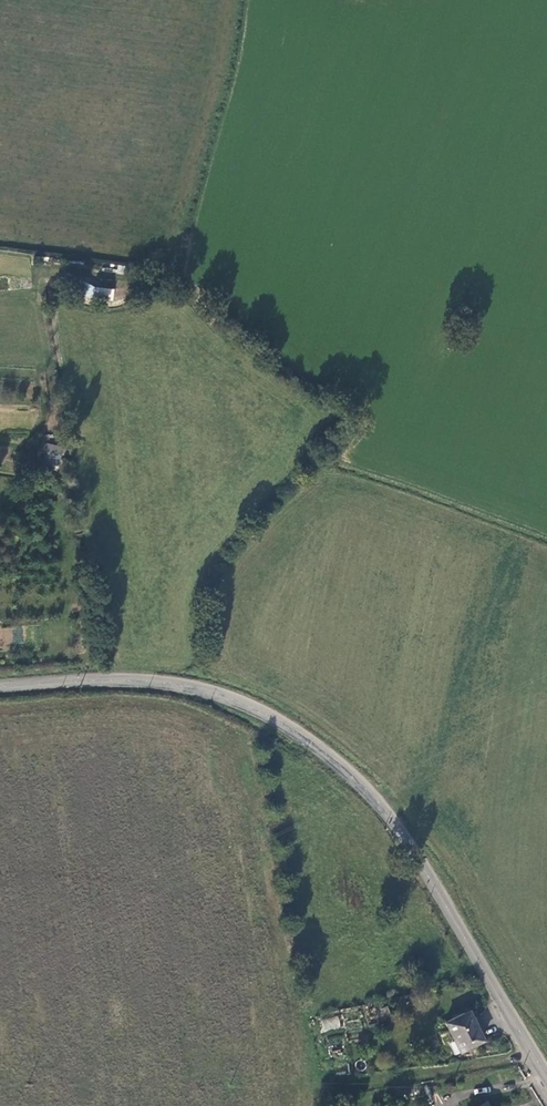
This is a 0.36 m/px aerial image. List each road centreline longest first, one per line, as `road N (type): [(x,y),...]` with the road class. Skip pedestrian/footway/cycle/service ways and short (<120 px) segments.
road 1 (tertiary): [(546,1073),(386,807),(304,737),(242,704),(183,686),(0,688)]

